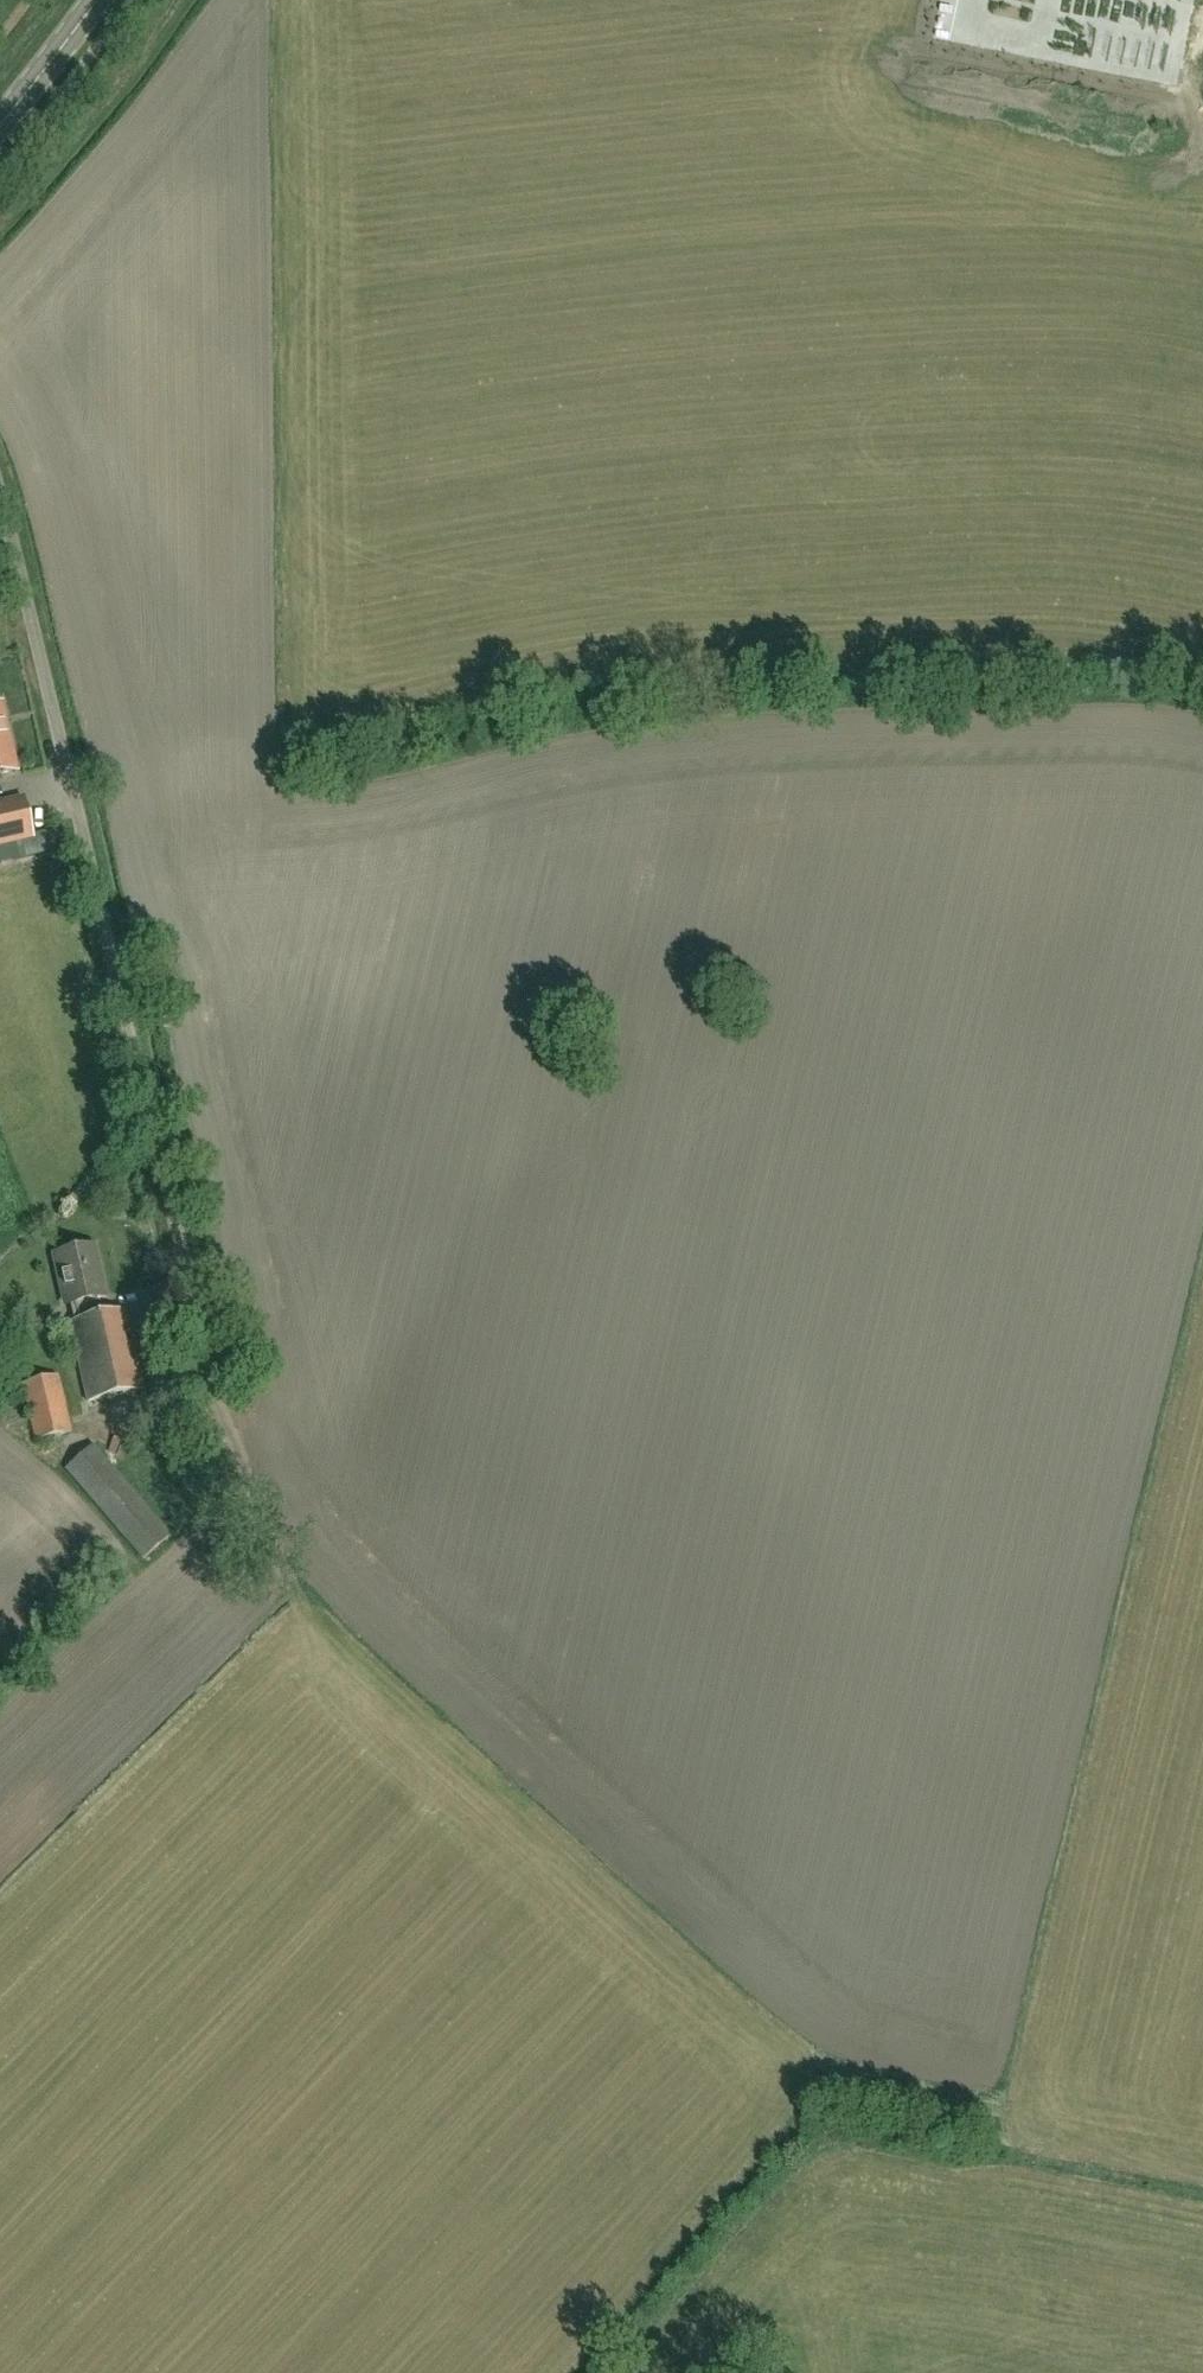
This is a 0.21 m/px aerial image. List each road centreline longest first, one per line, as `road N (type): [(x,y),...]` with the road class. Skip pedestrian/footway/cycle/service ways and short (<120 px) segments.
road 1 (unclassified): [(241,1532),(0,526)]
road 2 (secondary): [(0,123),(99,0)]

